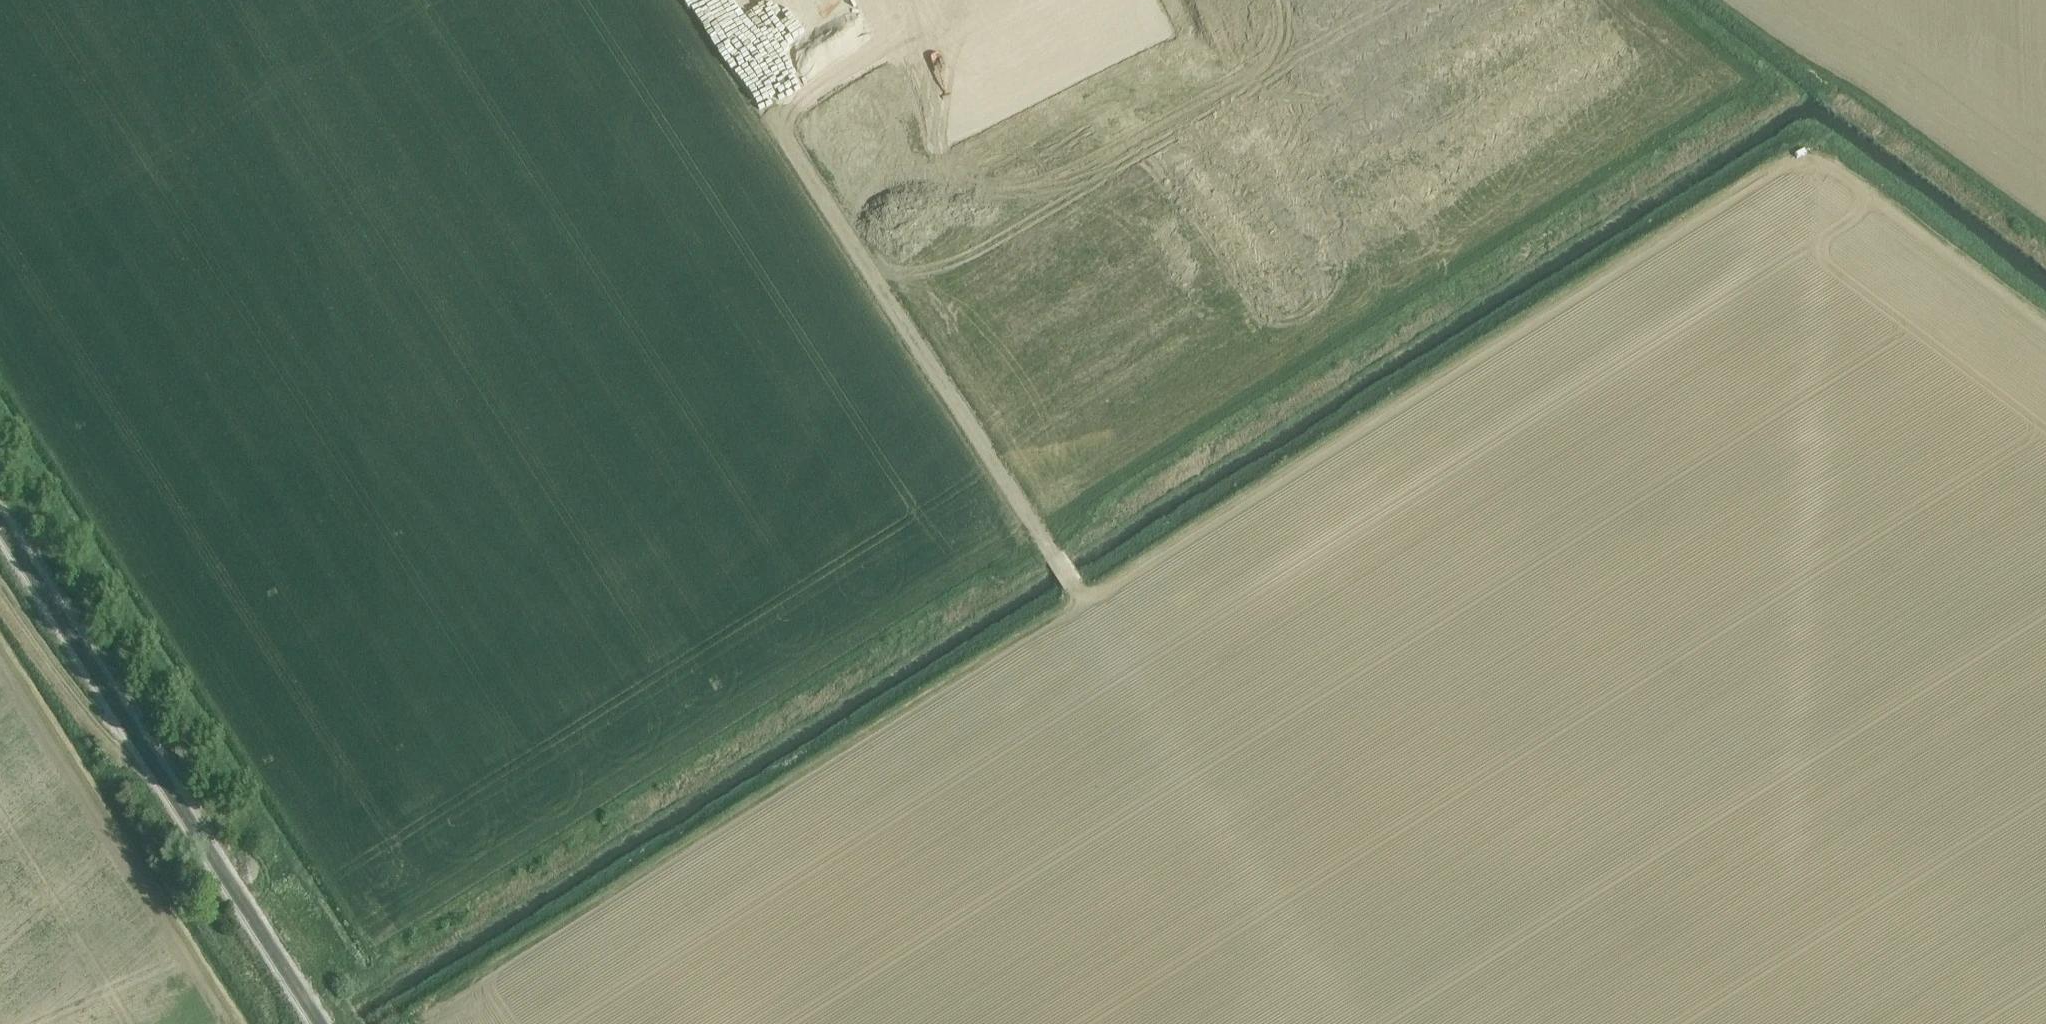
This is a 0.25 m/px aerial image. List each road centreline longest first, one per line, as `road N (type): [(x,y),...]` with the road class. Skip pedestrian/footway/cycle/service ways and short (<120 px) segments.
road 1 (tertiary): [(318,1023),(0,519)]
road 2 (track): [(0,587),(124,749),(161,774)]

